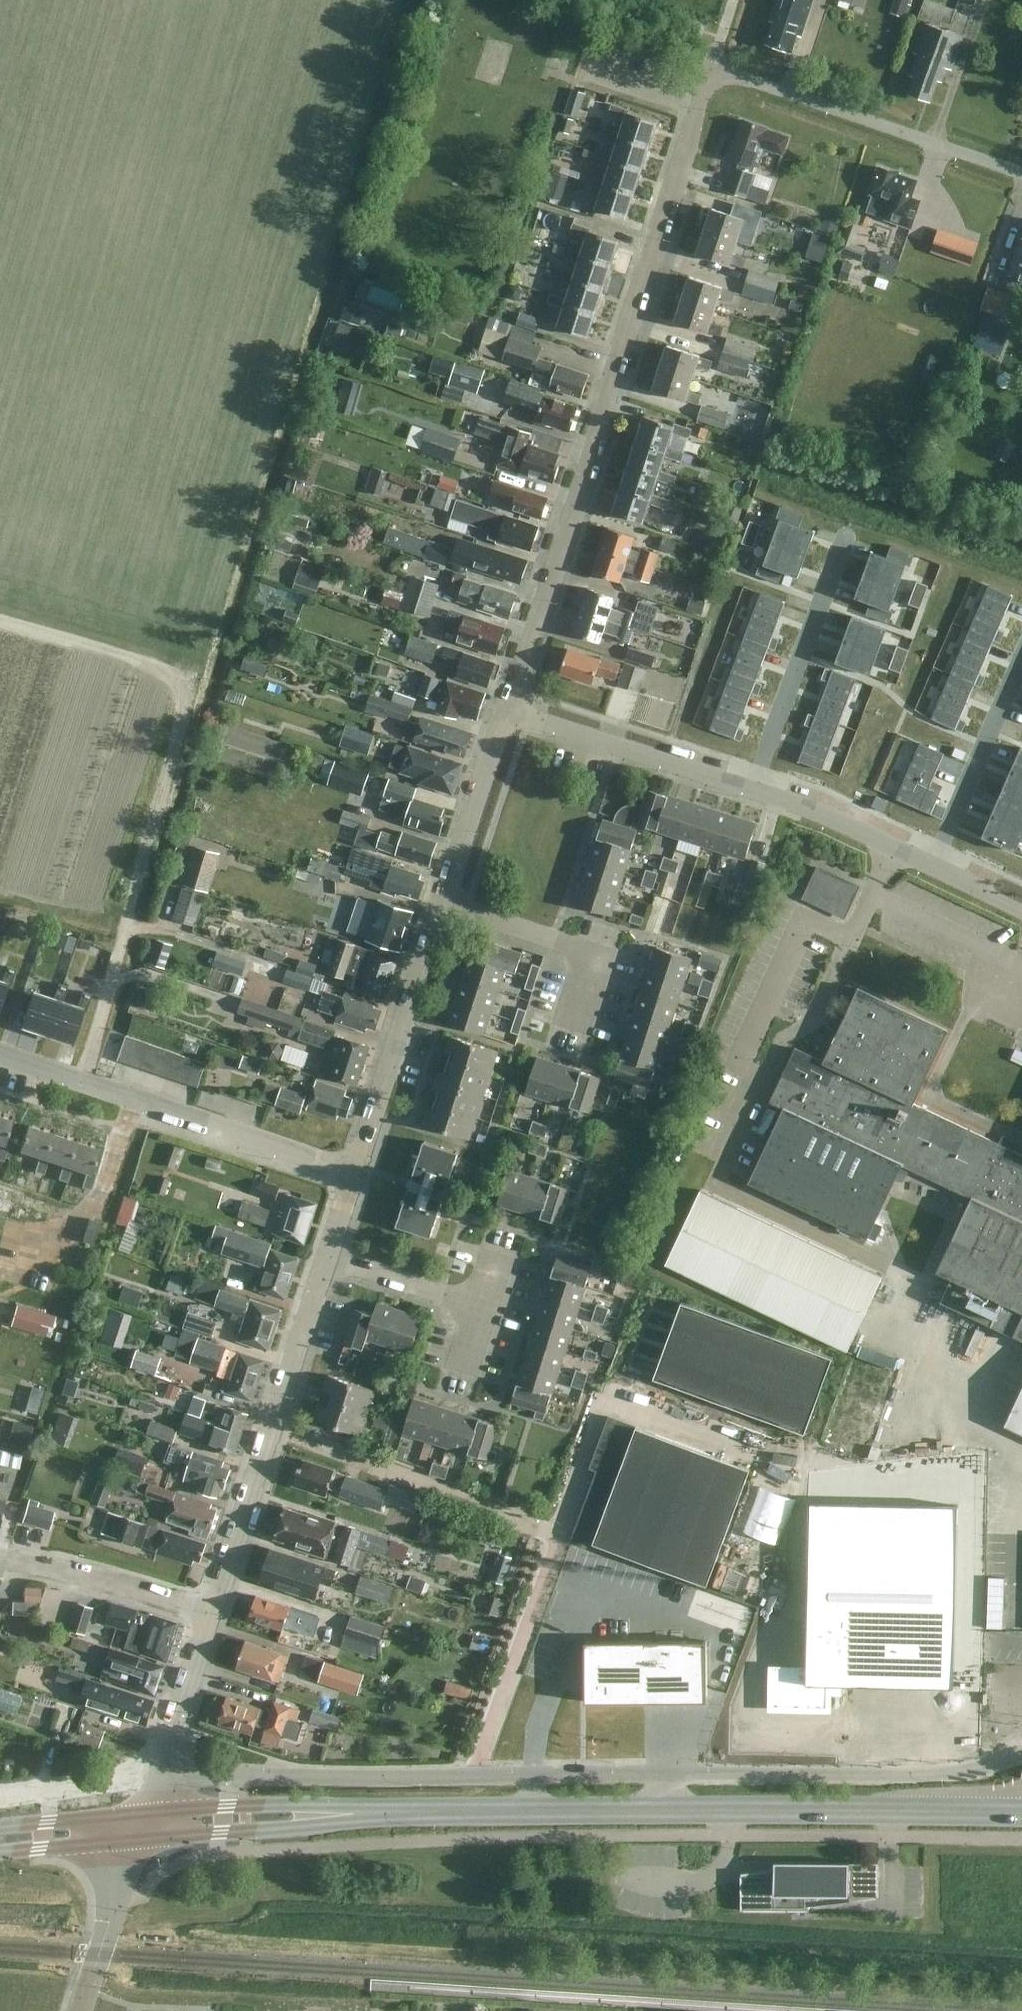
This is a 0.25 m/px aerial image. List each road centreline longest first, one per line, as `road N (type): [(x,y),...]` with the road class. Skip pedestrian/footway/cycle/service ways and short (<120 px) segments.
road 1 (unclassified): [(158,1777),(954,1772),(1021,1755)]
road 2 (residential): [(503,711),(711,68)]
road 3 (primary): [(351,1813),(920,1809)]
road 4 (residential): [(208,1615),(325,1259)]
road 5 (residential): [(353,1175),(0,1053)]
road 6 (residential): [(1021,174),(711,68)]
road 7 (residential): [(353,1175),(437,907)]
road 8 (residential): [(753,788),(849,526)]
road 9 (residential): [(753,788),(503,711)]
road 10 (residential): [(567,1028),(589,953),(437,907)]
road 11 (residential): [(933,864),(1021,658)]
road 12 (residential): [(208,1615),(0,1558)]
road 13 (primary): [(138,1839),(310,1825),(351,1813)]
road 14 (residential): [(437,907),(503,711)]
road 15 (primary): [(351,1813),(309,1802),(146,1813)]
road 16 (residential): [(933,864),(753,788)]
road 17 (unclassified): [(81,2010),(138,1839)]
road 18 (residential): [(158,1777),(208,1615)]
road 19 (residential): [(483,1307),(325,1259)]
road 20 (residential): [(0,1798),(158,1777)]
road 21 (primary): [(146,1813),(0,1826)]
road 22 (primary): [(0,1852),(138,1839)]

